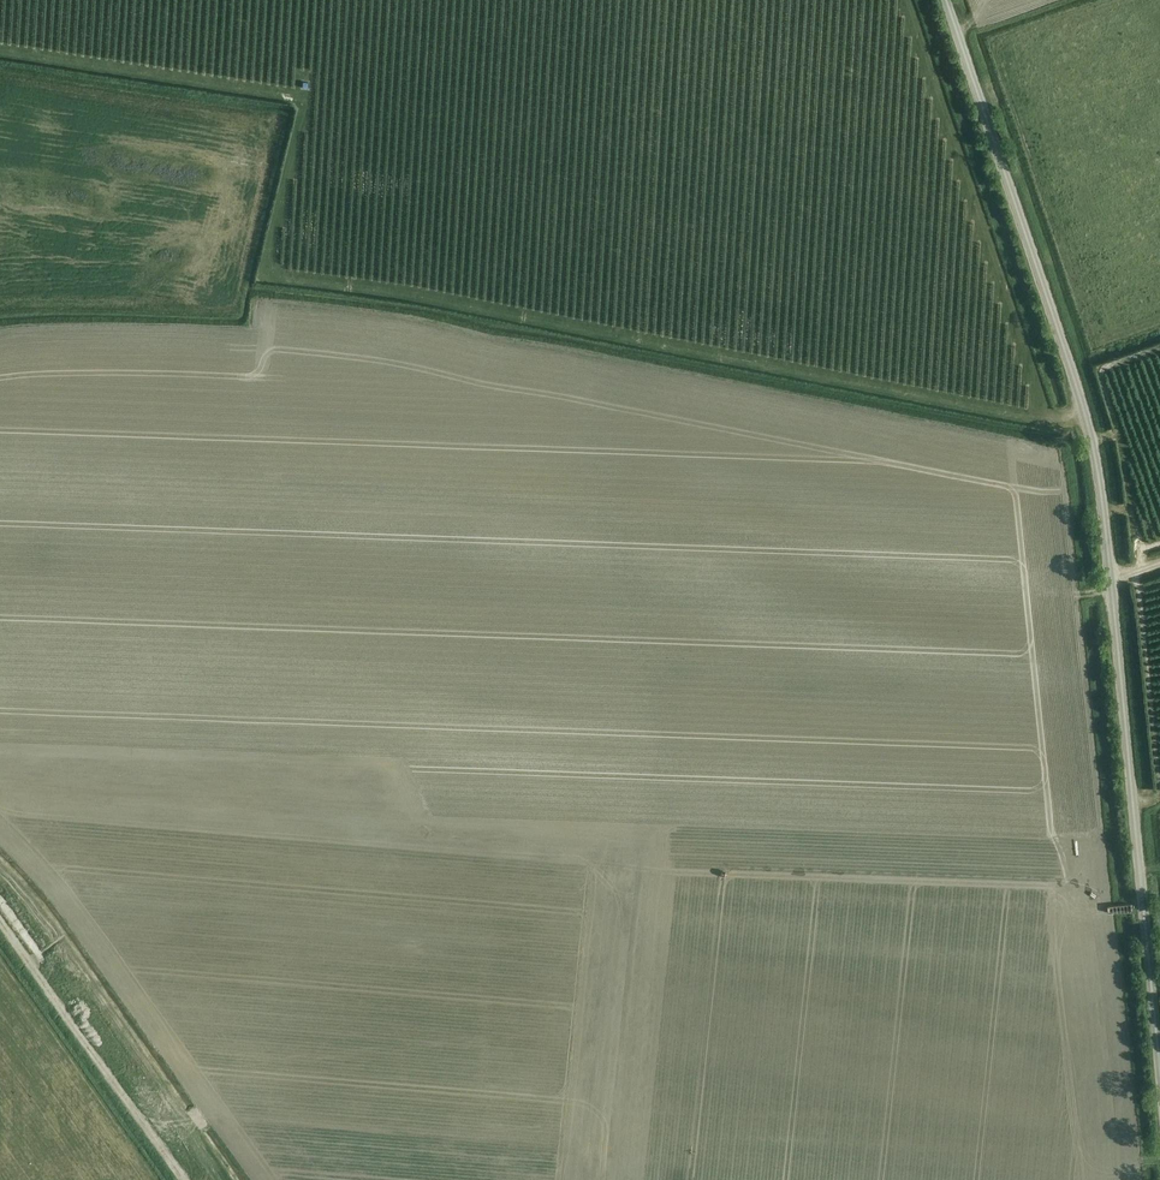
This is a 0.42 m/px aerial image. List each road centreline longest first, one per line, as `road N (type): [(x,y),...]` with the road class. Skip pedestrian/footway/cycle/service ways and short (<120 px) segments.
road 1 (unclassified): [(1159,1054),(1095,439),(947,0)]

